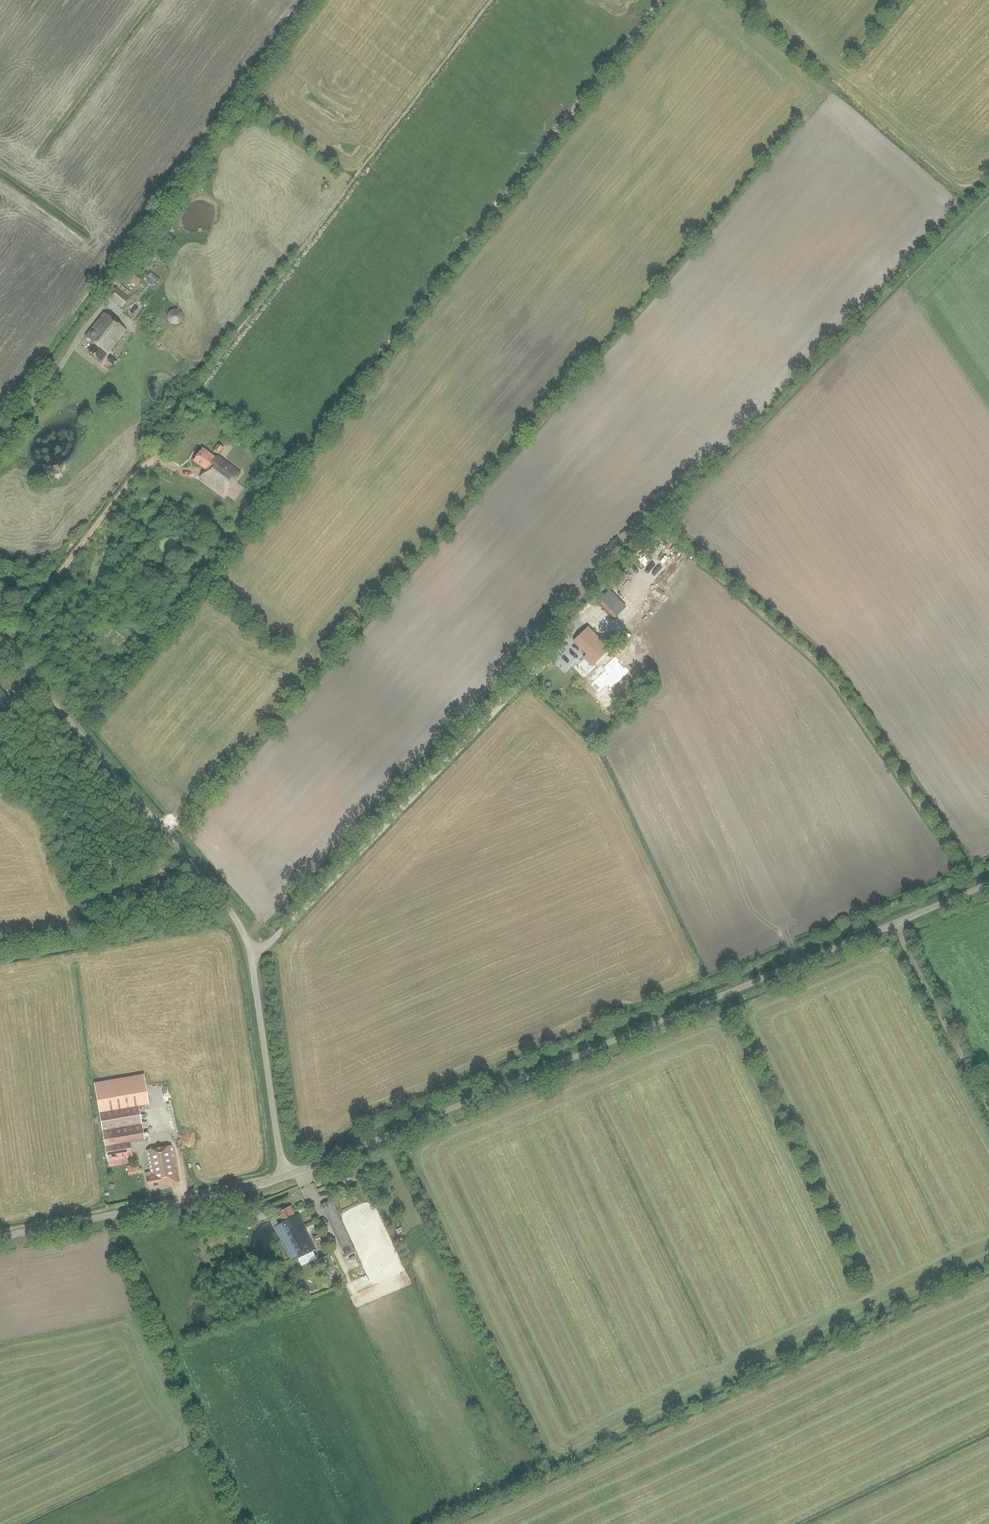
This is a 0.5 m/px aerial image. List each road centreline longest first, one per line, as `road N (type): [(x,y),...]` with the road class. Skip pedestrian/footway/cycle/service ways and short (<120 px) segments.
road 1 (unclassified): [(285,1176),(988,884)]
road 2 (unclassified): [(285,1176),(244,933),(0,640)]
road 3 (track): [(251,956),(551,657)]
road 4 (unclassified): [(0,1238),(285,1176)]
road 5 (track): [(897,923),(988,1102)]

